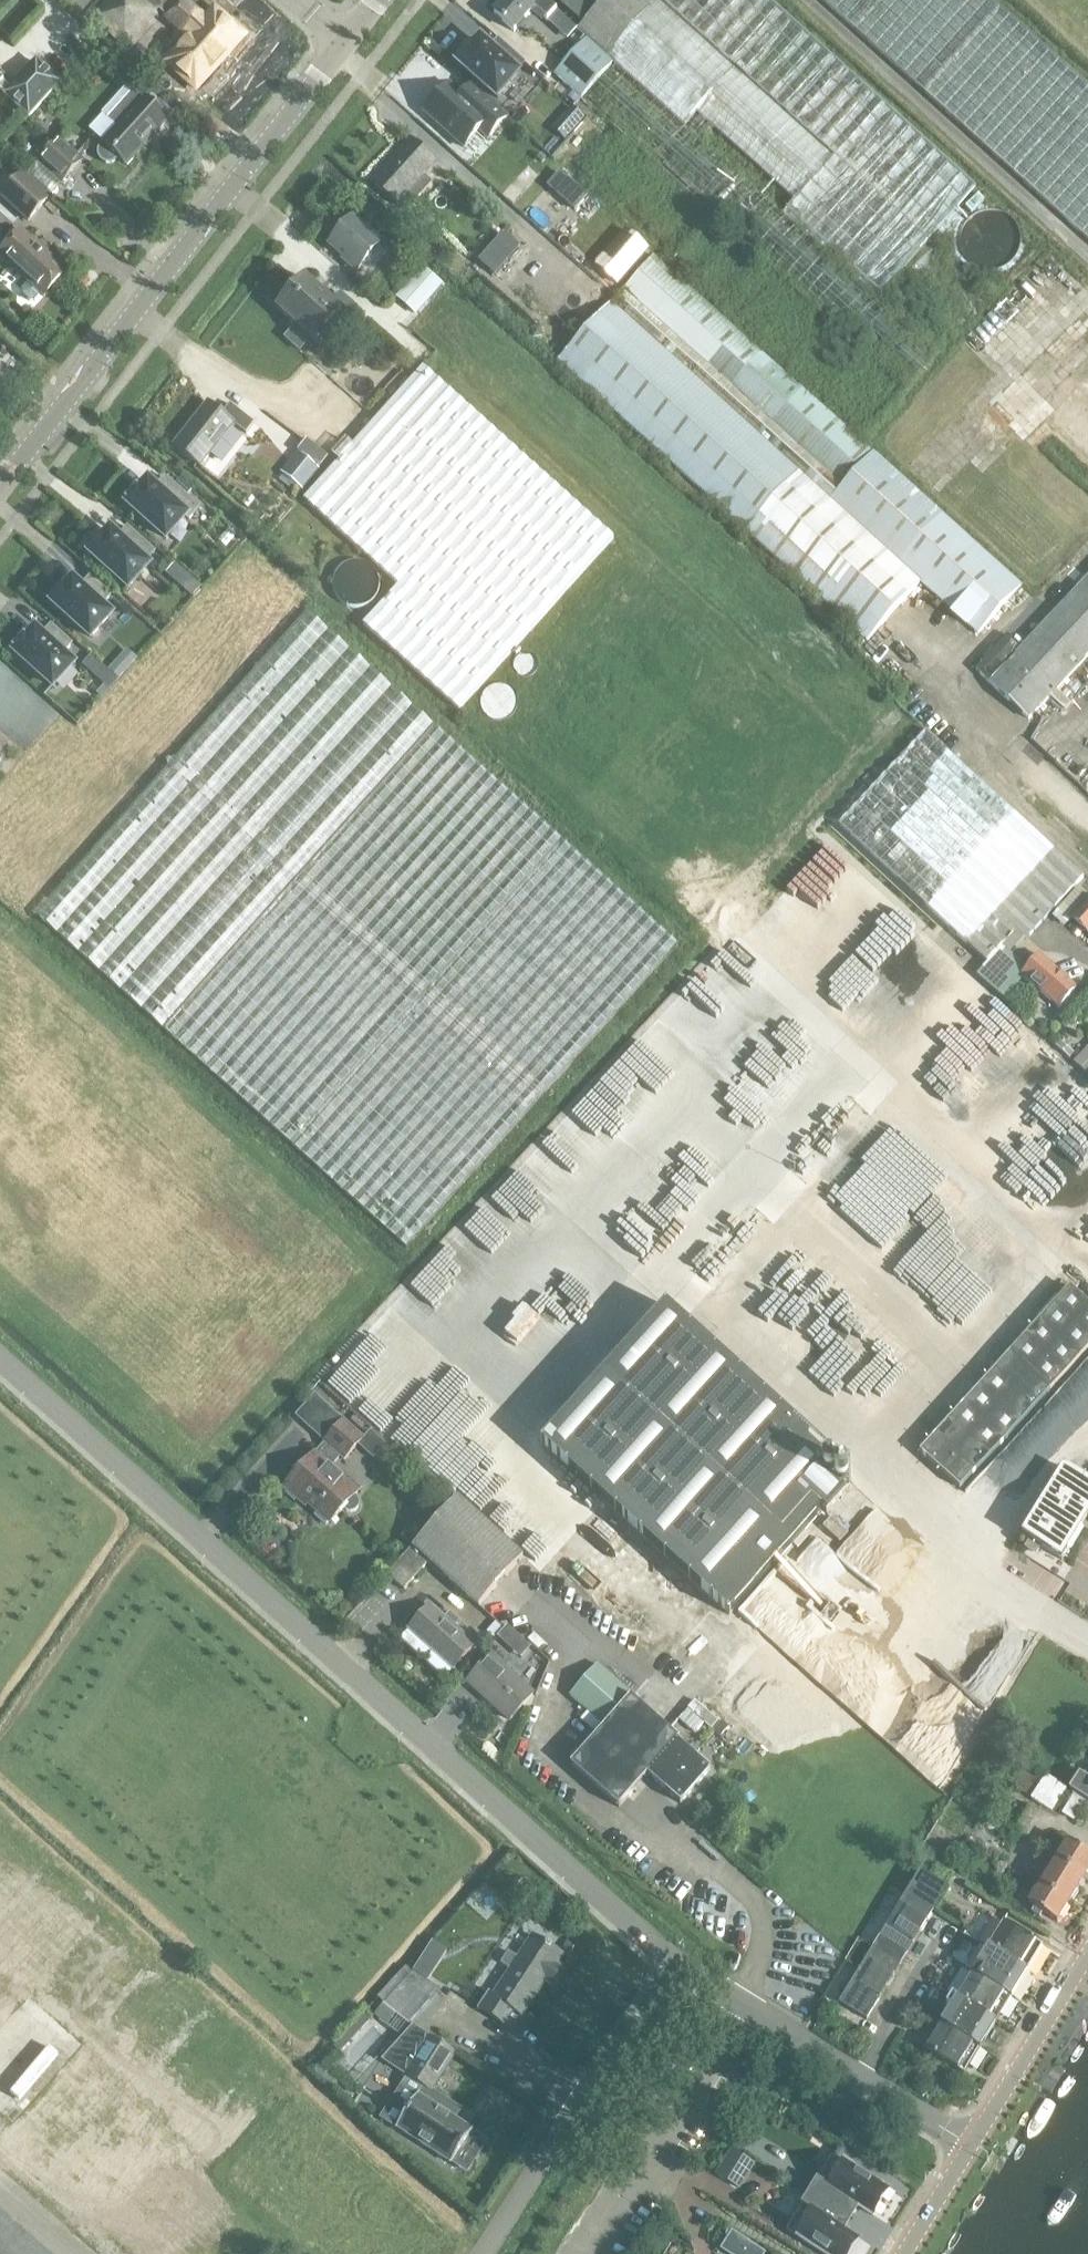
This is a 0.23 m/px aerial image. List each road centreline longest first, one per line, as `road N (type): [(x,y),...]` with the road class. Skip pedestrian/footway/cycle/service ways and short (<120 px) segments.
road 1 (unclassified): [(0,1359),(678,1963)]
road 2 (residential): [(0,488),(349,42)]
road 3 (unclassified): [(491,2253),(678,1963)]
road 4 (unclassified): [(678,1963),(739,2009),(970,2145)]
road 5 (tertiary): [(970,2145),(1087,1954)]
road 6 (tertiary): [(903,2253),(970,2145)]

